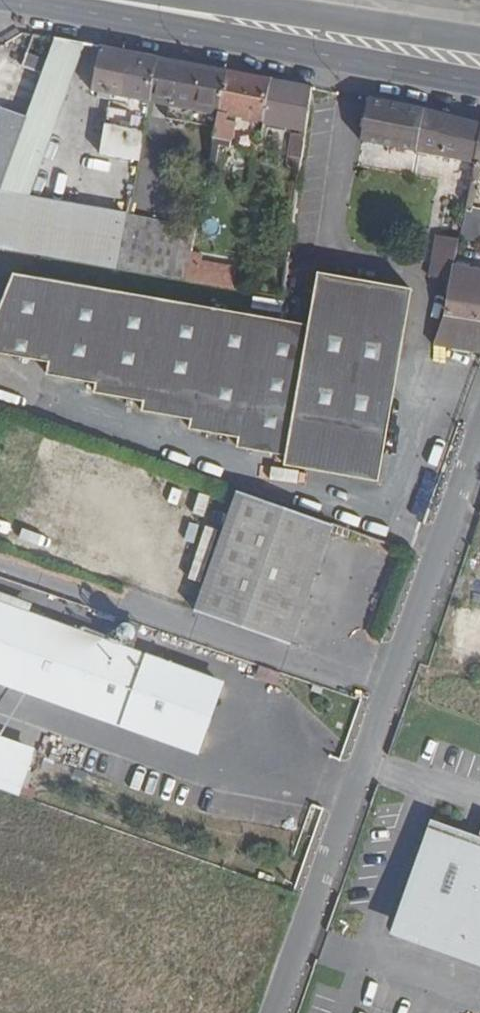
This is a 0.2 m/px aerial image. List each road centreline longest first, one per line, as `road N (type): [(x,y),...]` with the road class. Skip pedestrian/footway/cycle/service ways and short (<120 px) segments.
road 1 (unclassified): [(273,1012),(479,423)]
road 2 (primary): [(424,52),(108,0)]

